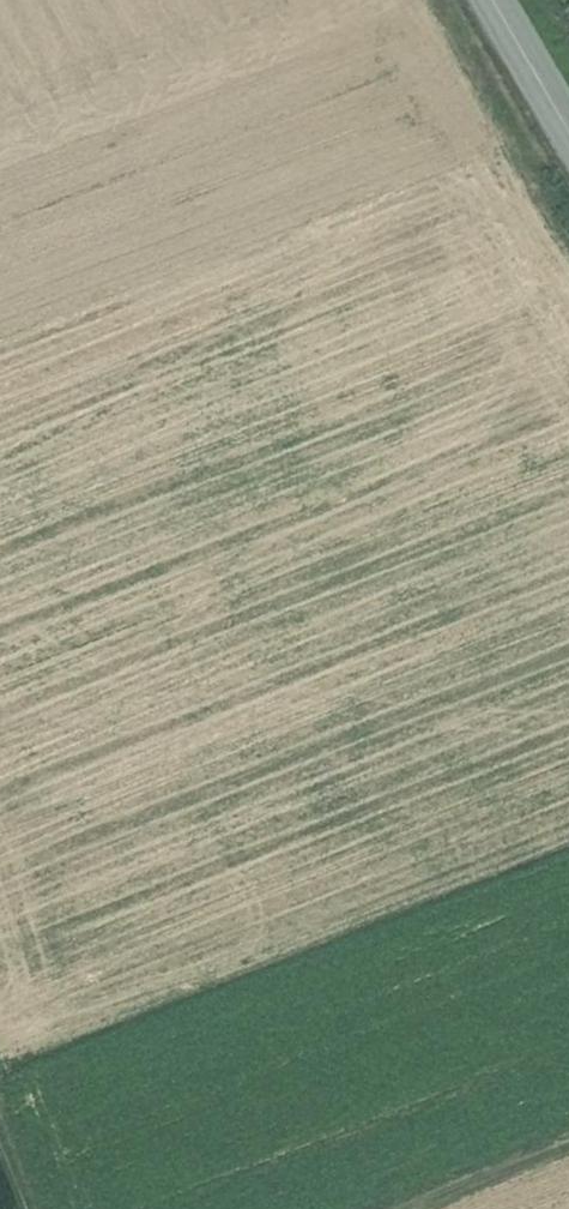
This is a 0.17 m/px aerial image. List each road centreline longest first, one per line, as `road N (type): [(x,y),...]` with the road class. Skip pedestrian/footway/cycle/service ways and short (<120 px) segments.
road 1 (track): [(568,1150),(418,1208)]
road 2 (secondary): [(568,120),(498,0)]

